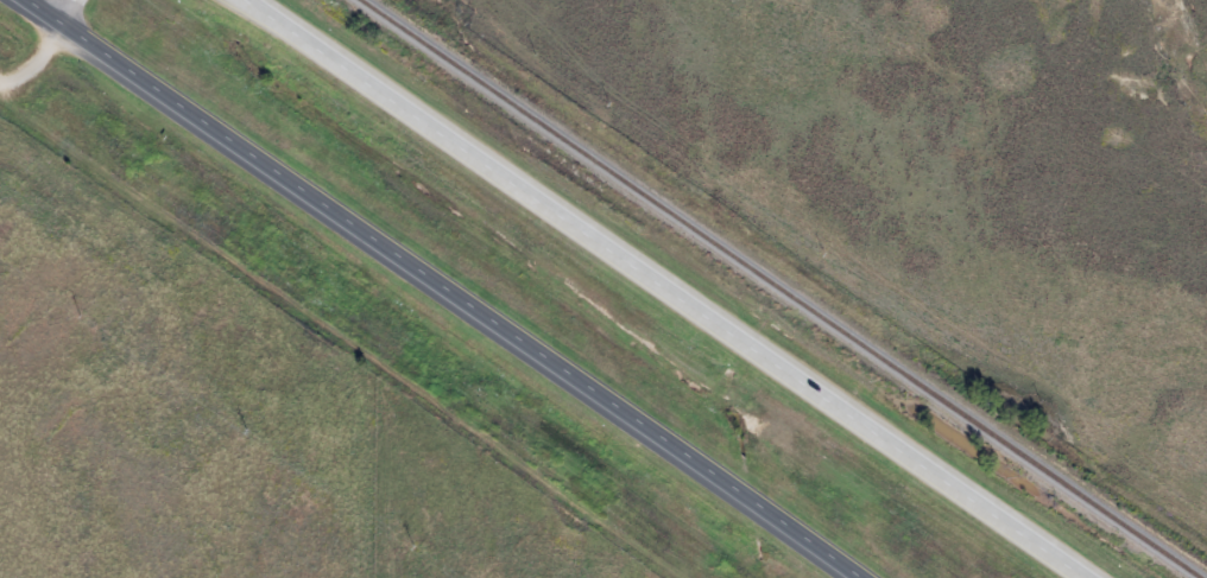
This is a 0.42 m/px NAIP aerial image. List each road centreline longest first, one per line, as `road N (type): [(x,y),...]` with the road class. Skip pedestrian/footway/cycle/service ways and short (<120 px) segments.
road 1 (trunk): [(1098,577),(260,0)]
road 2 (trunk): [(39,0),(868,577)]

